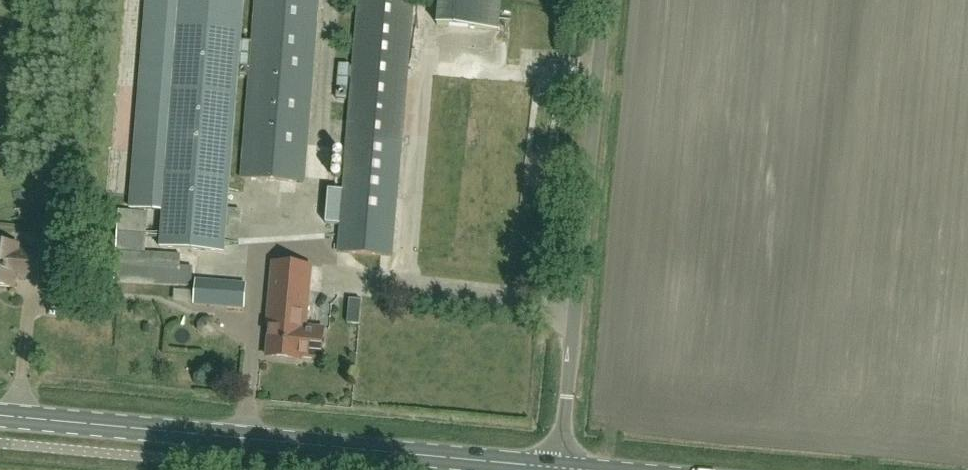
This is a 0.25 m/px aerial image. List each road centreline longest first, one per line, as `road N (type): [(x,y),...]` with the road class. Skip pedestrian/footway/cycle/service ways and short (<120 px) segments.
road 1 (secondary): [(558,469),(0,417)]
road 2 (unclassified): [(558,469),(610,0)]

